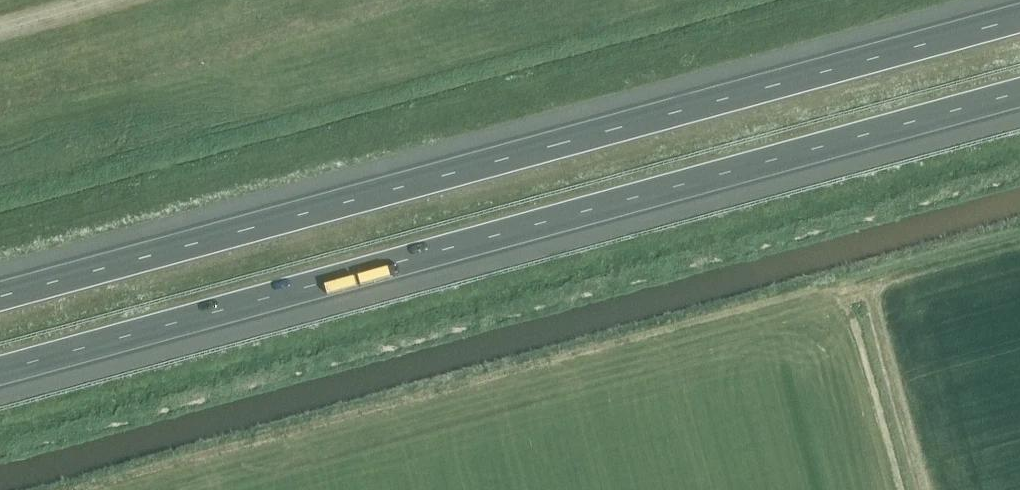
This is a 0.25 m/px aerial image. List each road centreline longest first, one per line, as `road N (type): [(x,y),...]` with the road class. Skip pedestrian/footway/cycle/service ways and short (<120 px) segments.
road 1 (motorway): [(1019,18),(0,297)]
road 2 (motorway): [(0,371),(1019,93)]

